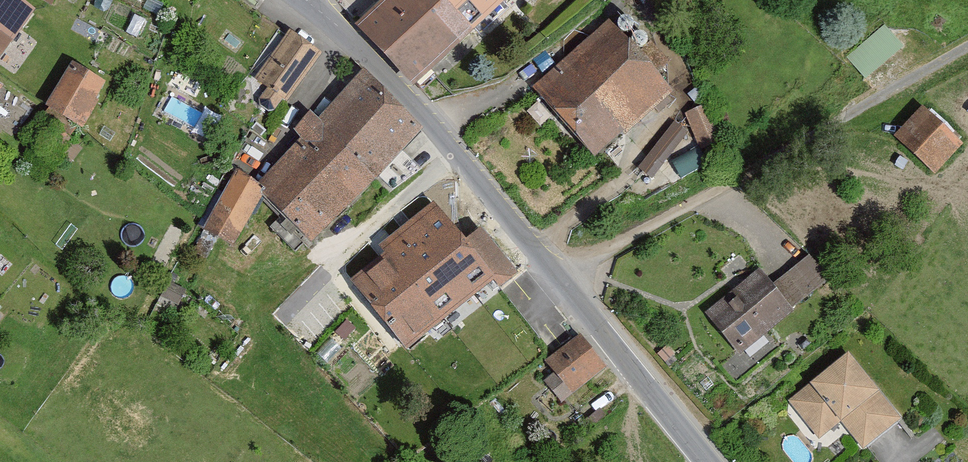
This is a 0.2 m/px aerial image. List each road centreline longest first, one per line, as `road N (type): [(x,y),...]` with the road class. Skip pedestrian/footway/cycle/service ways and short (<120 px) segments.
road 1 (tertiary): [(708,461),(438,137),(306,0)]

